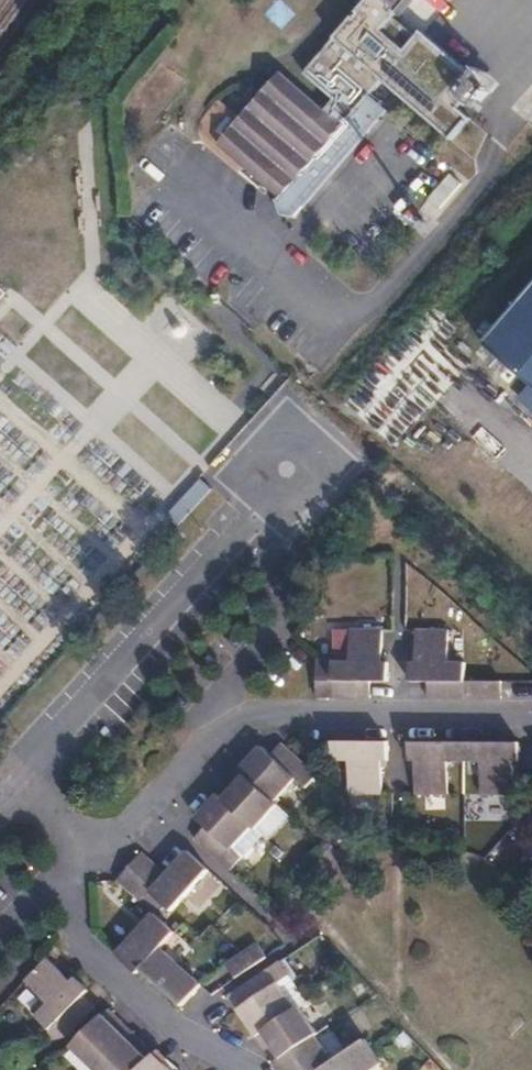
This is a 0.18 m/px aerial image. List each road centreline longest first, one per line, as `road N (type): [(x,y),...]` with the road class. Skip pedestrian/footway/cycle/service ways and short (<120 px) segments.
road 1 (residential): [(86,854),(206,740),(253,714),(531,720)]
road 2 (residential): [(255,1069),(178,1034),(79,945),(66,890),(86,854)]

